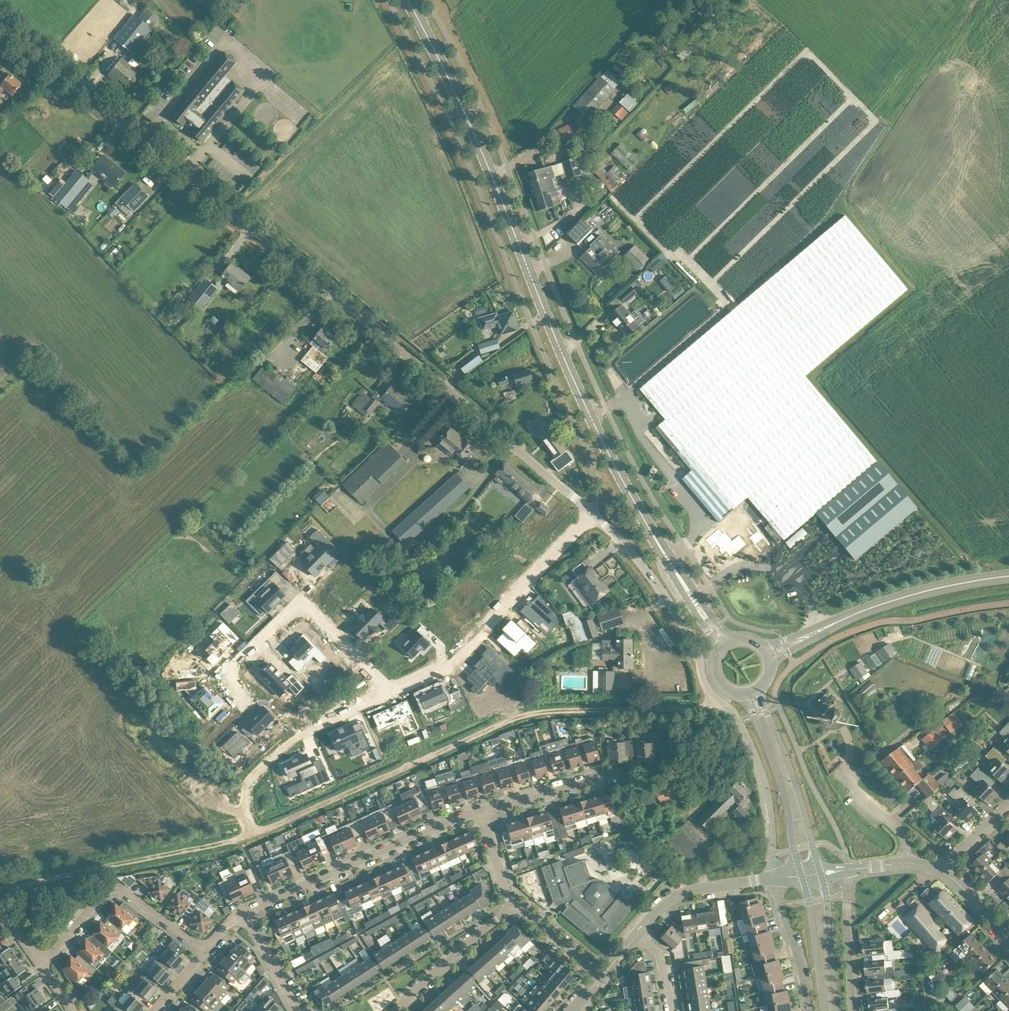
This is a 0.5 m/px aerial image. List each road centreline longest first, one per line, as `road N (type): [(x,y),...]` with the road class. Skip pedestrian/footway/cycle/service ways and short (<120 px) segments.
road 1 (unclassified): [(592,514),(0,22)]
road 2 (track): [(0,891),(241,839),(523,715),(725,709)]
road 3 (secondary): [(654,533),(585,406),(456,91),(408,0)]
road 4 (residential): [(388,694),(459,660),(592,514)]
road 5 (residential): [(388,694),(305,605),(229,672),(247,705)]
road 6 (residential): [(246,913),(484,810)]
road 7 (unclassified): [(694,641),(703,682),(737,719),(759,767),(775,879)]
road 8 (residential): [(44,966),(113,889),(205,951)]
road 9 (secondary): [(821,873),(758,689)]
road 10 (secondary): [(743,694),(775,764),(802,876)]
road 11 (secondary): [(835,623),(949,586),(1008,577)]
road 12 (unclassified): [(694,641),(640,563),(592,514)]
road 13 (residential): [(394,1010),(515,906)]
road 14 (track): [(255,834),(243,812),(249,783),(326,720)]
road 15 (unclassified): [(637,934),(665,906),(694,892),(775,879)]
road 16 (residential): [(854,1010),(851,870)]
road 17 (secondary): [(836,1010),(821,873)]
road 18 (secondary): [(802,876),(825,1010)]
road 19 (residential): [(775,879),(810,1010)]
road 20 (secondary): [(654,533),(719,649)]
road 21 (secondary): [(735,638),(654,533)]
road 22 (residential): [(484,810),(600,780)]

